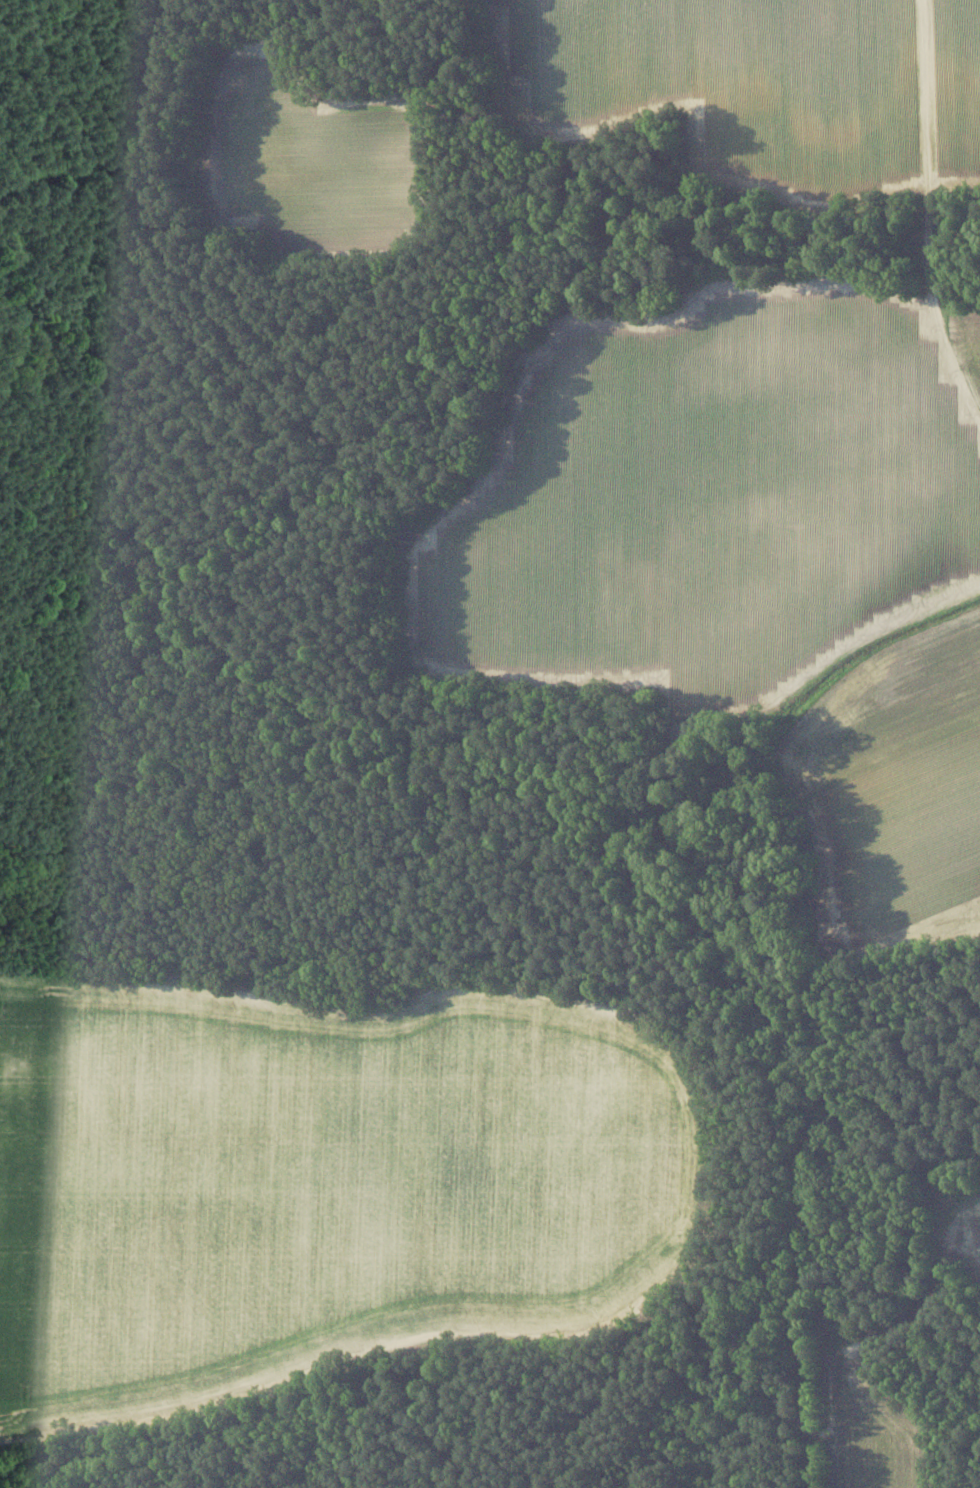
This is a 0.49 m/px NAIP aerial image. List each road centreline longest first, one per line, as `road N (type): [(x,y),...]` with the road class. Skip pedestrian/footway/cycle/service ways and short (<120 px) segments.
road 1 (track): [(922,0),(934,309),(979,424)]
road 2 (track): [(0,1442),(137,1417),(418,1337)]

